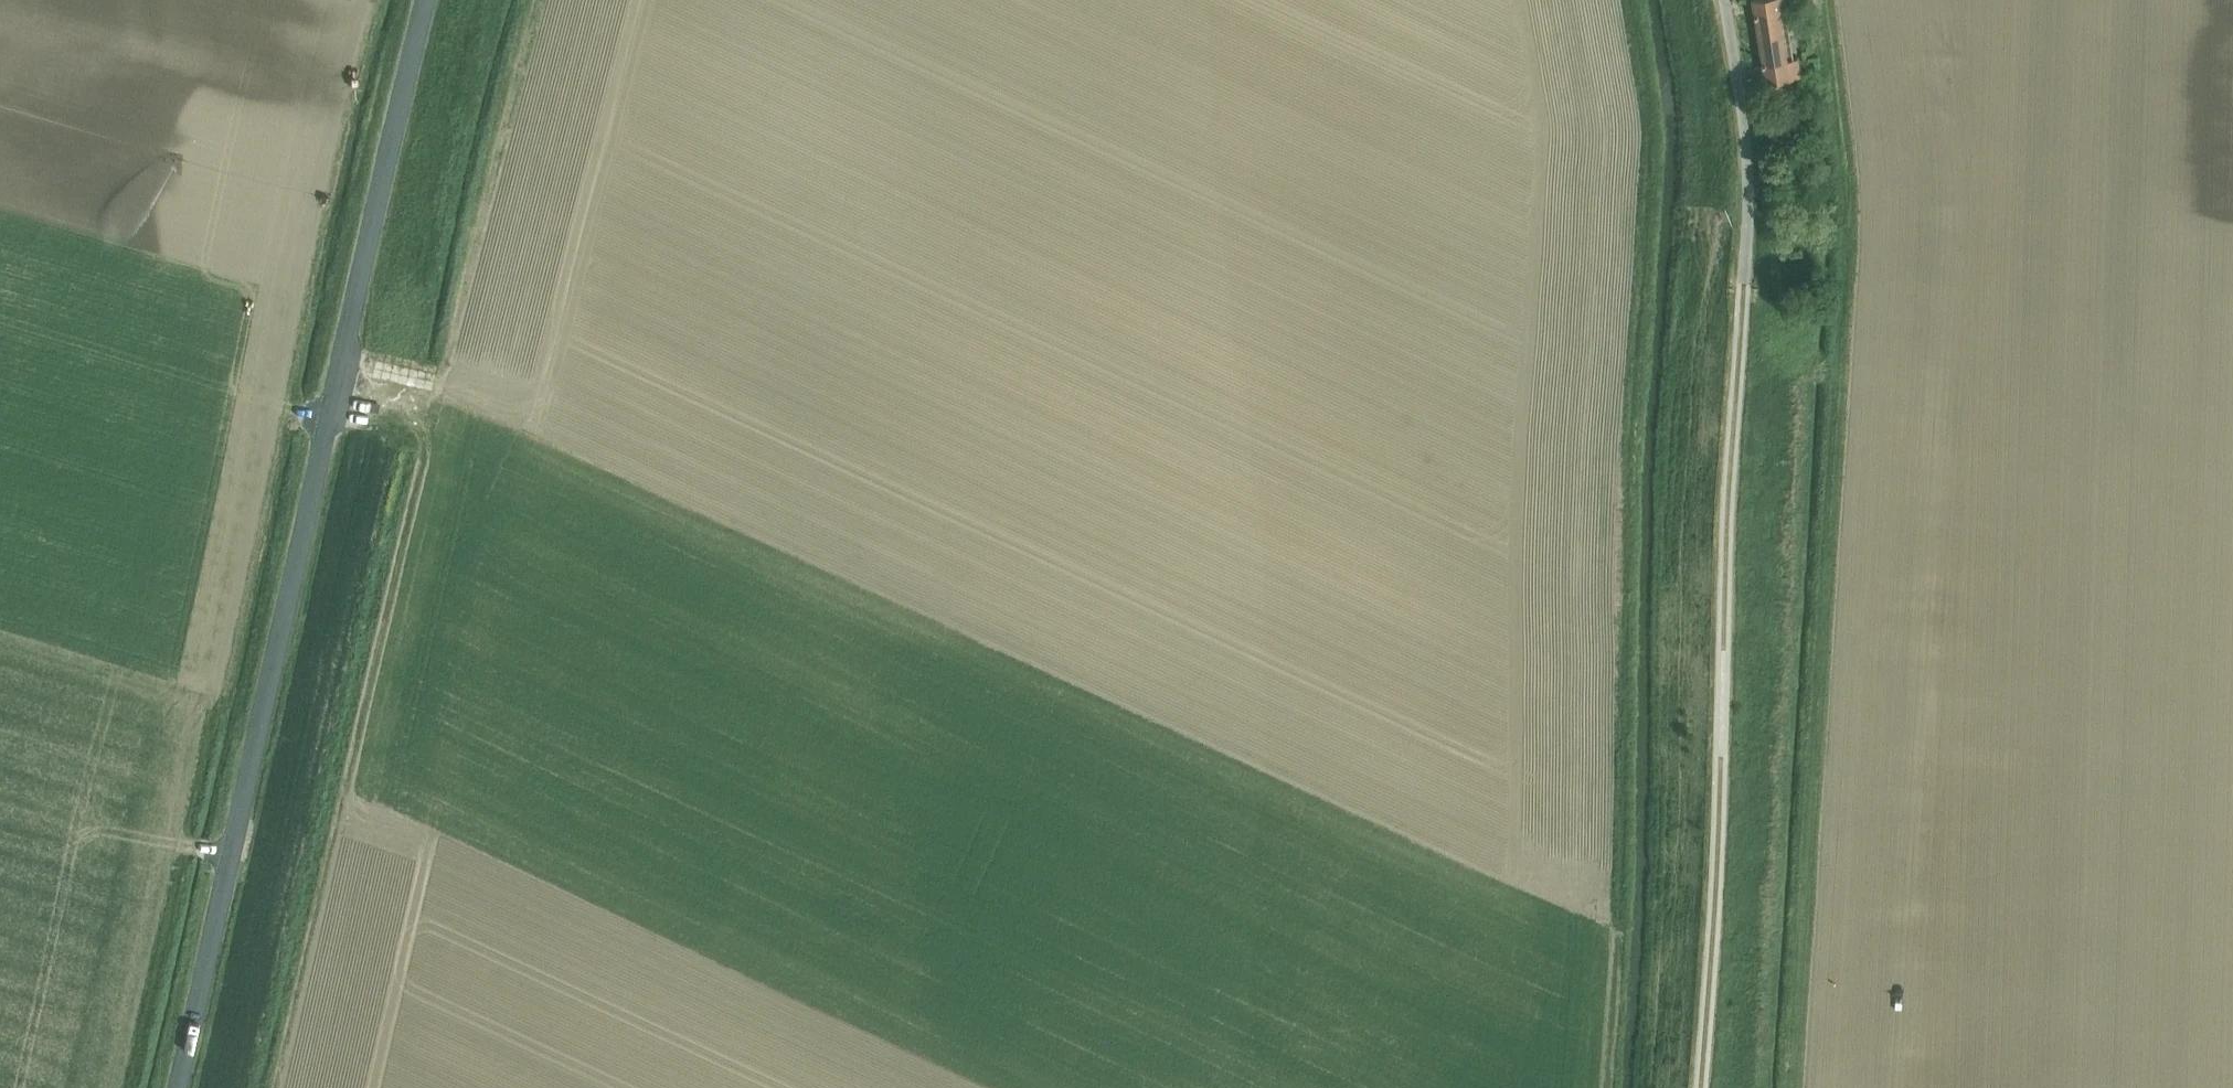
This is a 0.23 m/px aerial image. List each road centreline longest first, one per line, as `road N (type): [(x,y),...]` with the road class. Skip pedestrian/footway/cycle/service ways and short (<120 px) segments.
road 1 (unclassified): [(178,1087),(427,0)]
road 2 (unclassified): [(1745,282),(1746,137),(1725,0)]

